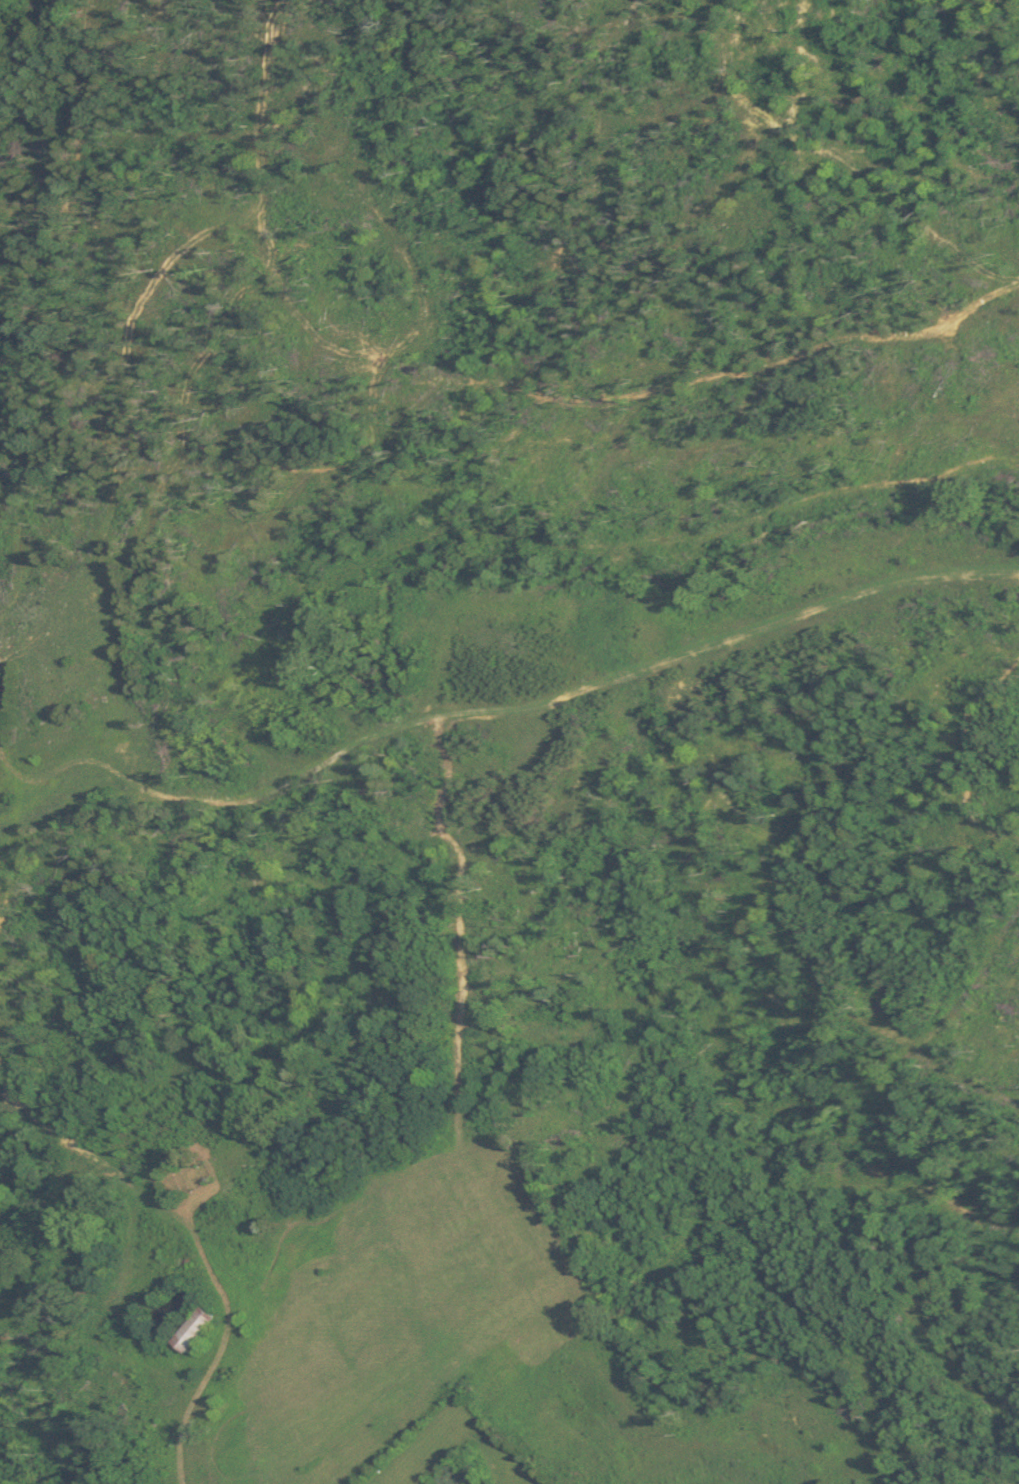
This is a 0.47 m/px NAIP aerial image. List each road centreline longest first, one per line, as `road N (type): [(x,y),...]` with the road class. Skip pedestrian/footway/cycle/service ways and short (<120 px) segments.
road 1 (residential): [(169,1483),(158,1448),(313,1231)]

